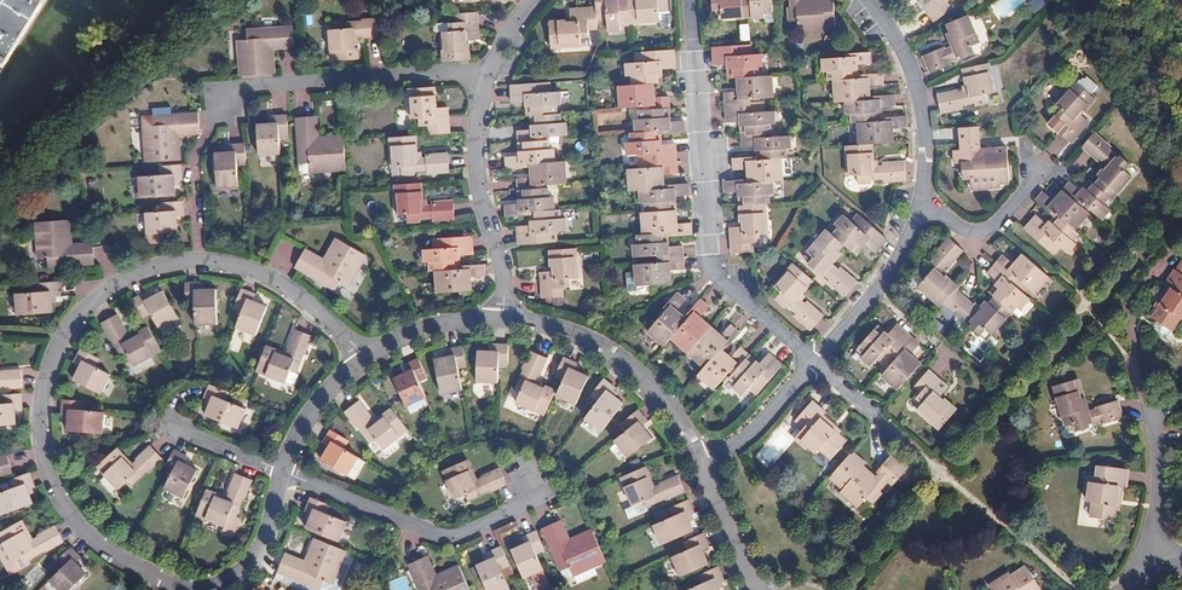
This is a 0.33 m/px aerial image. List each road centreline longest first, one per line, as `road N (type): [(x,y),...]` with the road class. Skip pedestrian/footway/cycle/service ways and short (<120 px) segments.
road 1 (residential): [(175,589),(121,561),(74,521),(47,473),(39,418),(49,364),(78,317),(146,270),(201,261)]
road 2 (residential): [(201,261),(193,158),(227,102),(246,91),(490,78)]
road 3 (residential): [(820,360),(716,277),(691,0)]
road 4 (residential): [(283,470),(443,536),(526,504),(533,491)]
road 5 (residential): [(504,322),(568,333),(625,362),(671,408),(701,464)]
road 6 (residential): [(504,322),(478,147),(490,78)]
road 7 (residential): [(867,0),(912,64),(928,123),(931,205)]
road 8 (residential): [(1161,572),(1153,529),(1155,438),(1125,359)]
road 9 (residential): [(201,261),(280,283),(364,362)]
road 10 (residential): [(931,205),(984,251),(1047,176)]
road 11 (residential): [(820,360),(749,438),(701,464)]
road 12 (residential): [(205,589),(241,575),(261,551),(283,470)]
road 13 (residential): [(364,362),(445,326),(504,322)]
road 14 (residential): [(701,464),(757,589)]
road 15 (residential): [(283,470),(323,399),(364,362)]
road 16 (residential): [(910,443),(820,360)]

